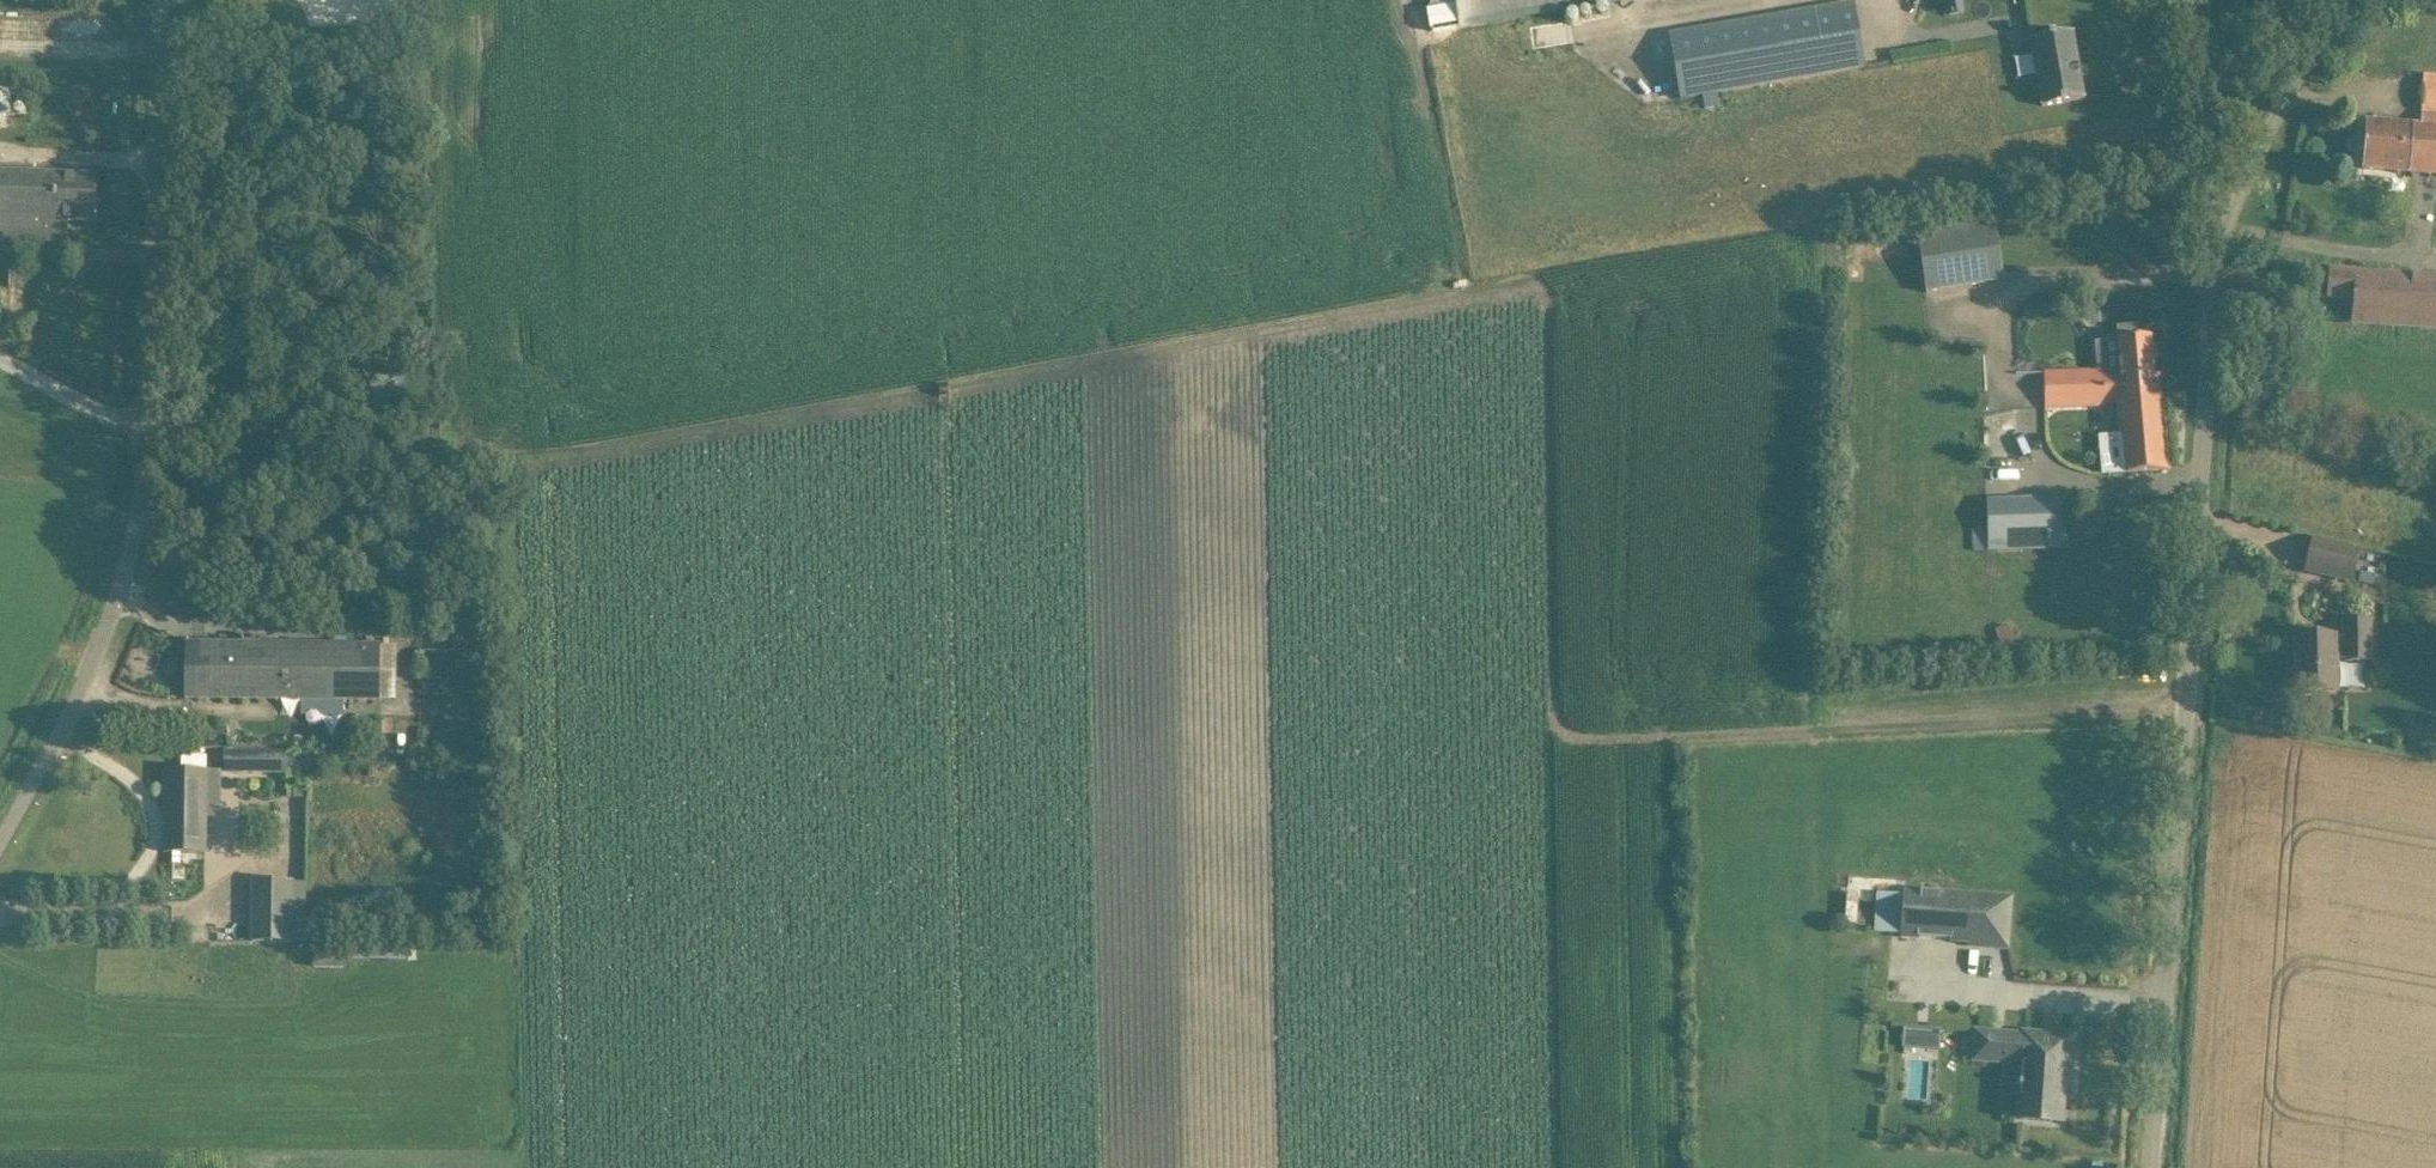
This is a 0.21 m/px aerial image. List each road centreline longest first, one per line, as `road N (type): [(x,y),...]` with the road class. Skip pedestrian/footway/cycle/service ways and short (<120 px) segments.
road 1 (unclassified): [(2149,1167),(2210,239)]
road 2 (unclassified): [(0,837),(81,692),(133,500),(145,378),(156,0)]
road 3 (unclassified): [(2210,239),(2347,0)]
road 4 (unclassified): [(2210,239),(2190,0)]

